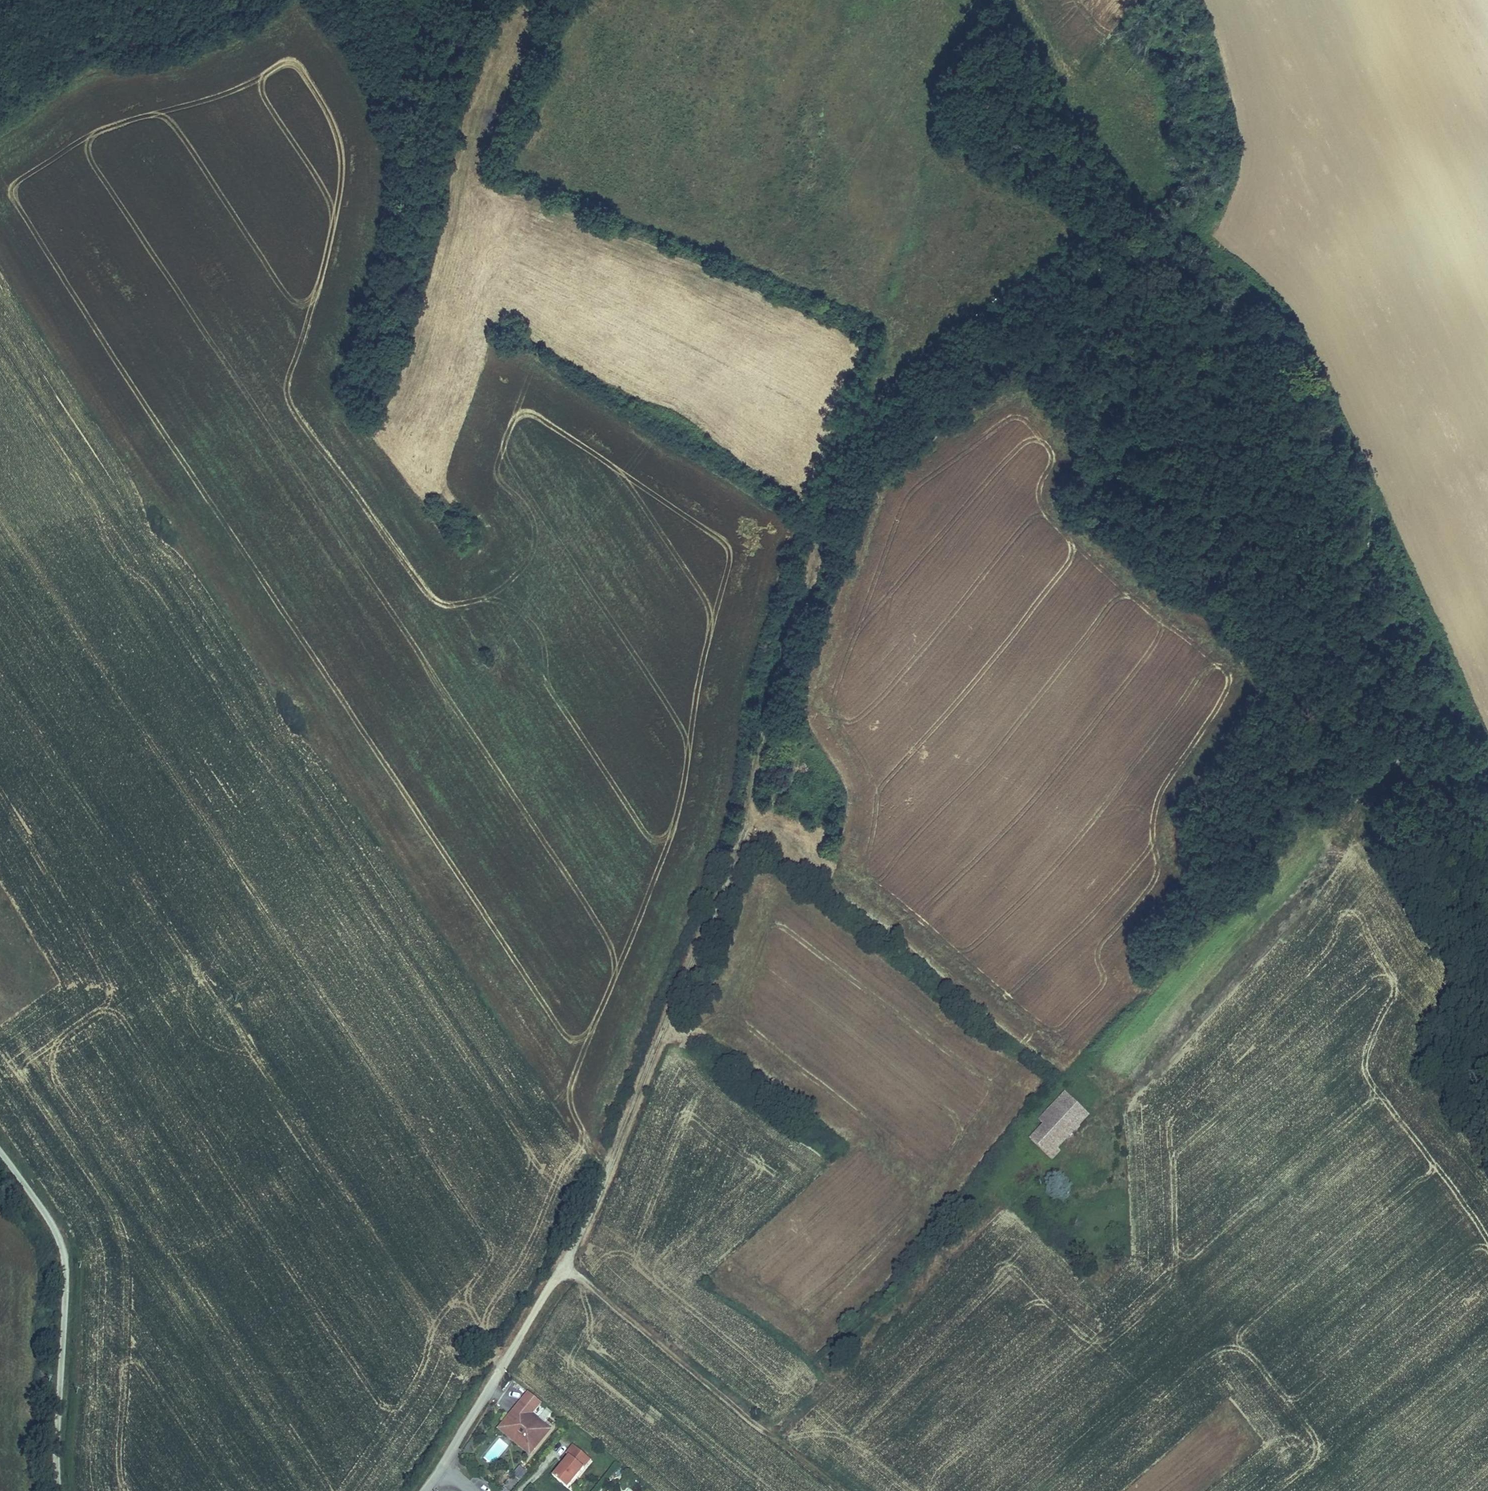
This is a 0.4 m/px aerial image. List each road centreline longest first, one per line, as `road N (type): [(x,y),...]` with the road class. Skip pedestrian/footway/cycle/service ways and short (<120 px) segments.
road 1 (track): [(1177,0),(1196,140),(1196,186),(1179,220),(916,394),(854,455),(829,499),(736,855)]
road 2 (residential): [(440,1471),(558,1274)]

